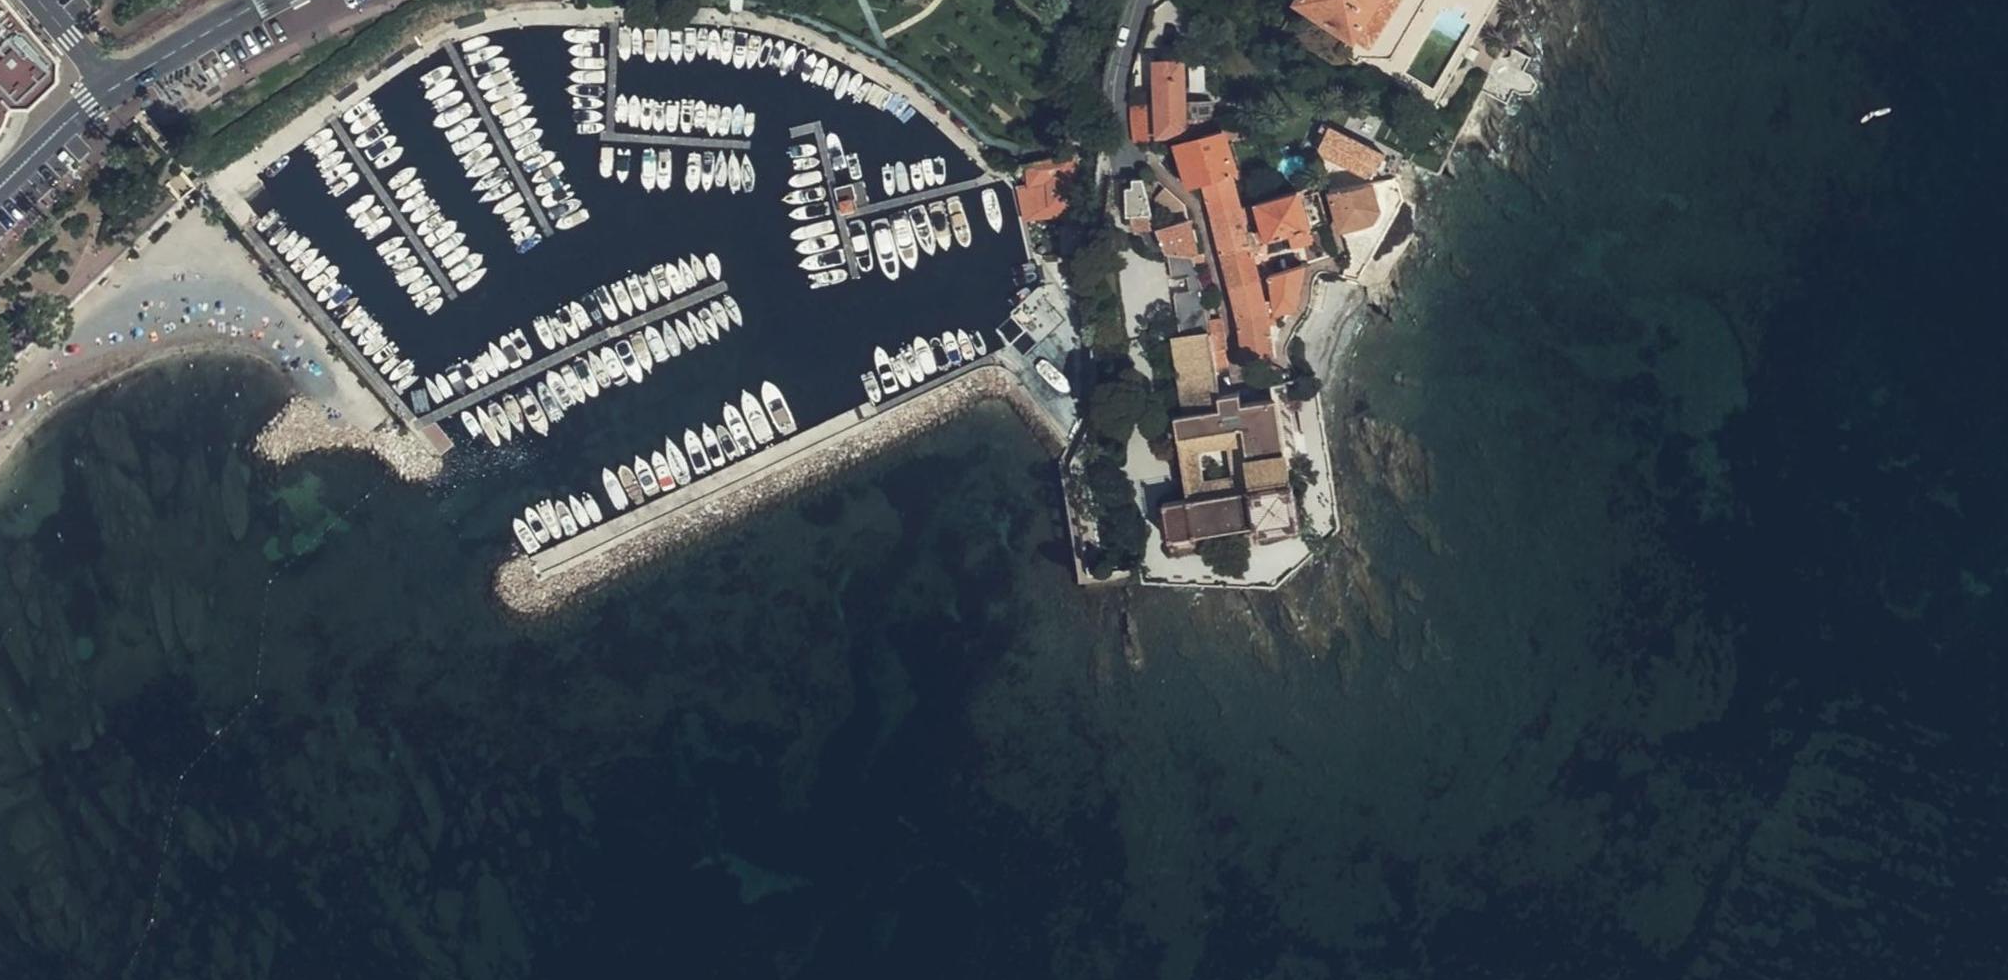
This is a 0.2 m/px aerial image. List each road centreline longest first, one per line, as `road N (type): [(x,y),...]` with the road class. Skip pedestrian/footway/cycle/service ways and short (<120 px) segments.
road 1 (residential): [(1148,0),(1116,79),(1115,187)]
road 2 (secondary): [(111,90),(267,0)]
road 3 (secondary): [(111,90),(0,188)]

